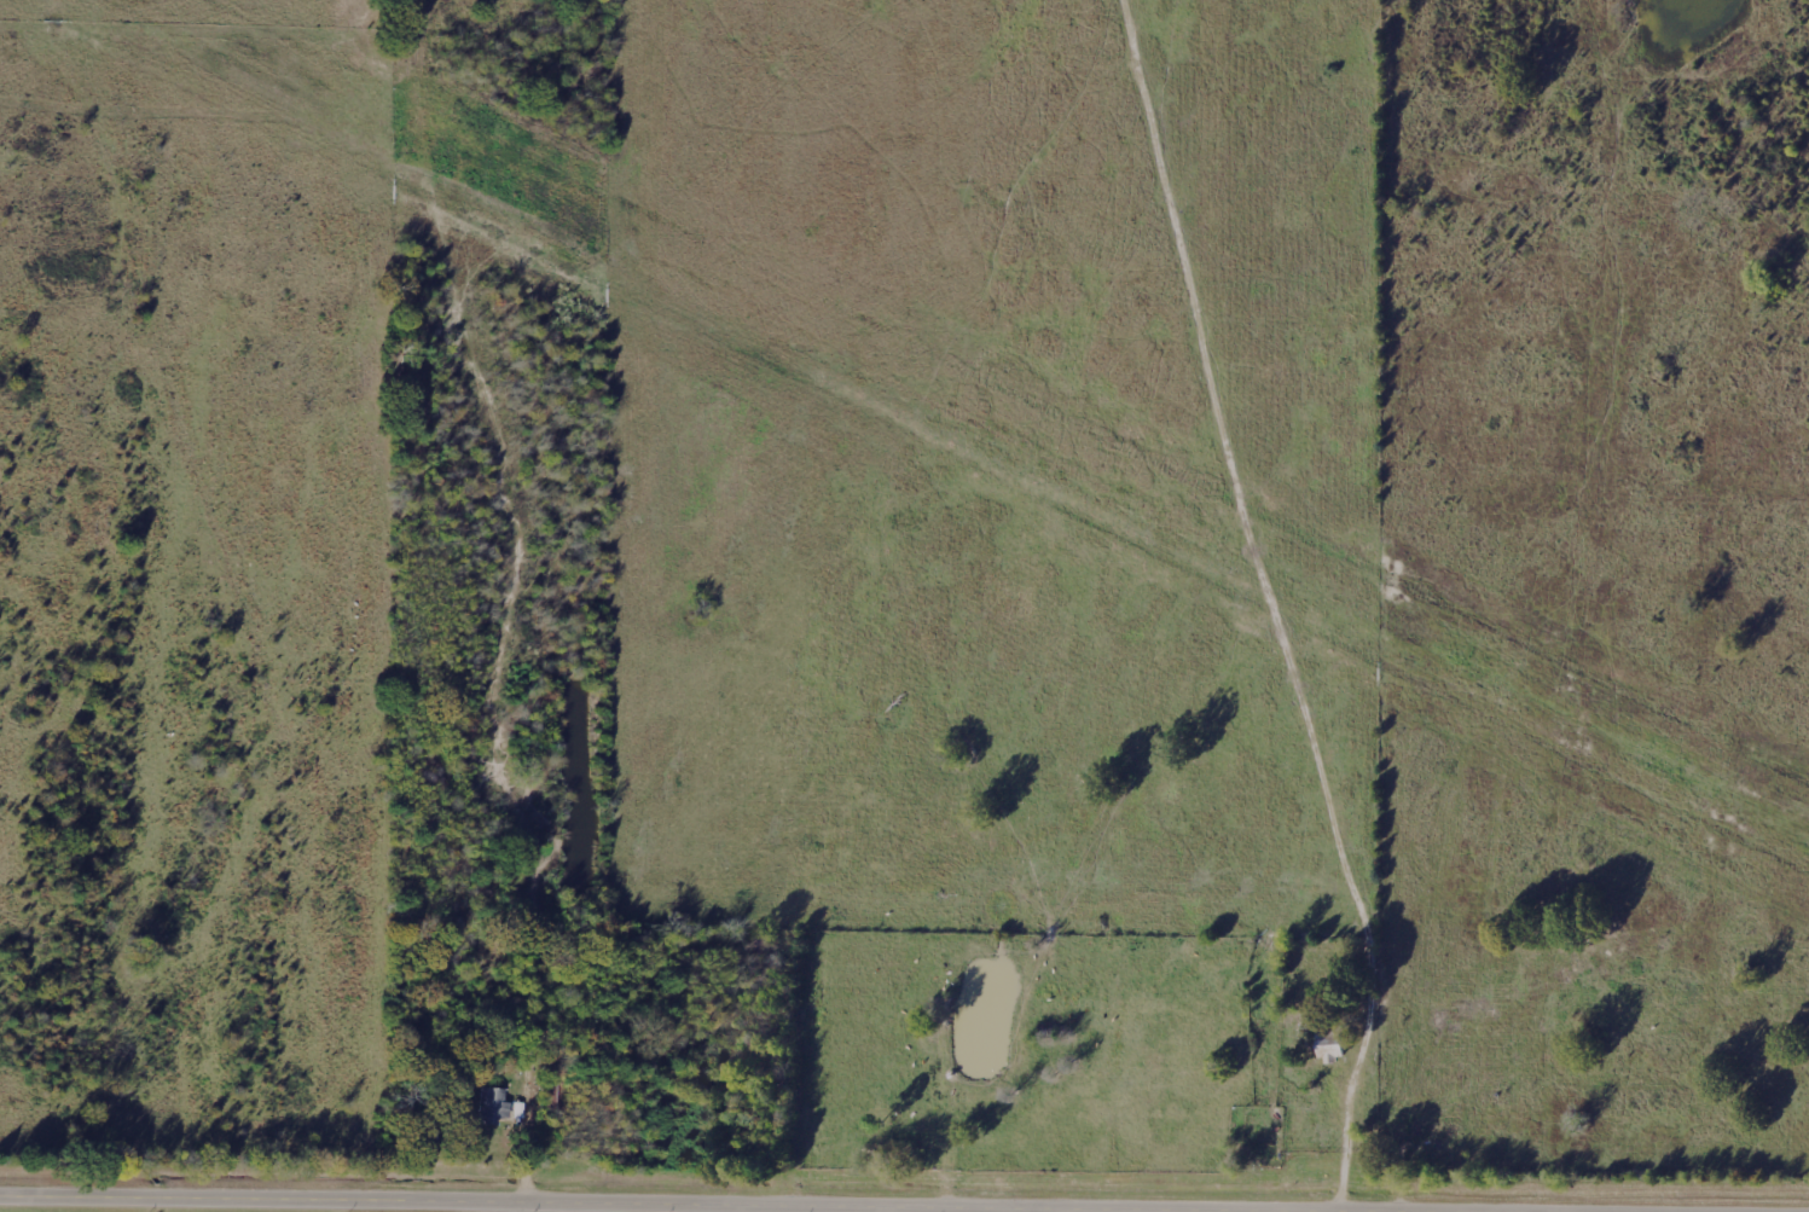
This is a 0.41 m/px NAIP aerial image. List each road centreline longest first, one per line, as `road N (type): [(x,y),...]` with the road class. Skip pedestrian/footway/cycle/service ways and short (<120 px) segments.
road 1 (tertiary): [(896,1211),(0,1203)]

